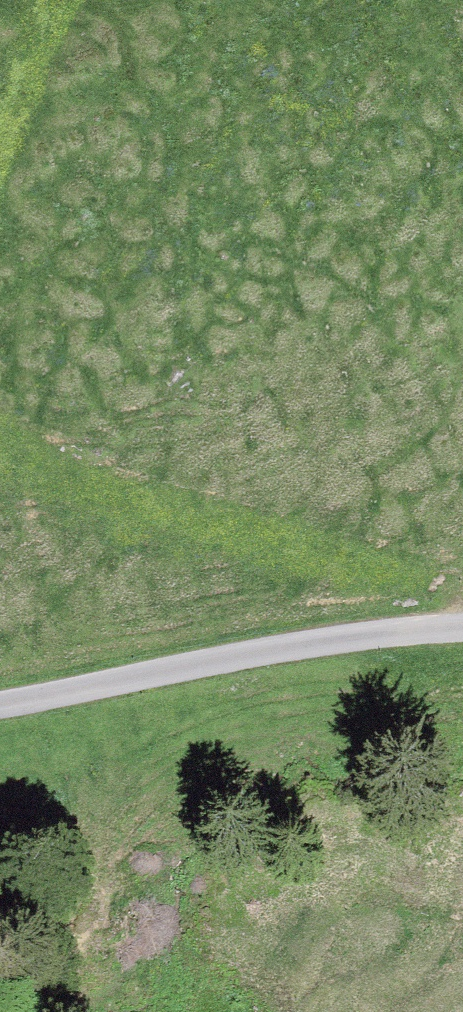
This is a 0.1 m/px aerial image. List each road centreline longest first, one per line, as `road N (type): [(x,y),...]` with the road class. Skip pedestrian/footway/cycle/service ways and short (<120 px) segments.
road 1 (track): [(0,449),(75,478),(462,584)]
road 2 (unclassified): [(0,704),(301,642),(462,624)]
road 3 (track): [(61,0),(0,134)]

